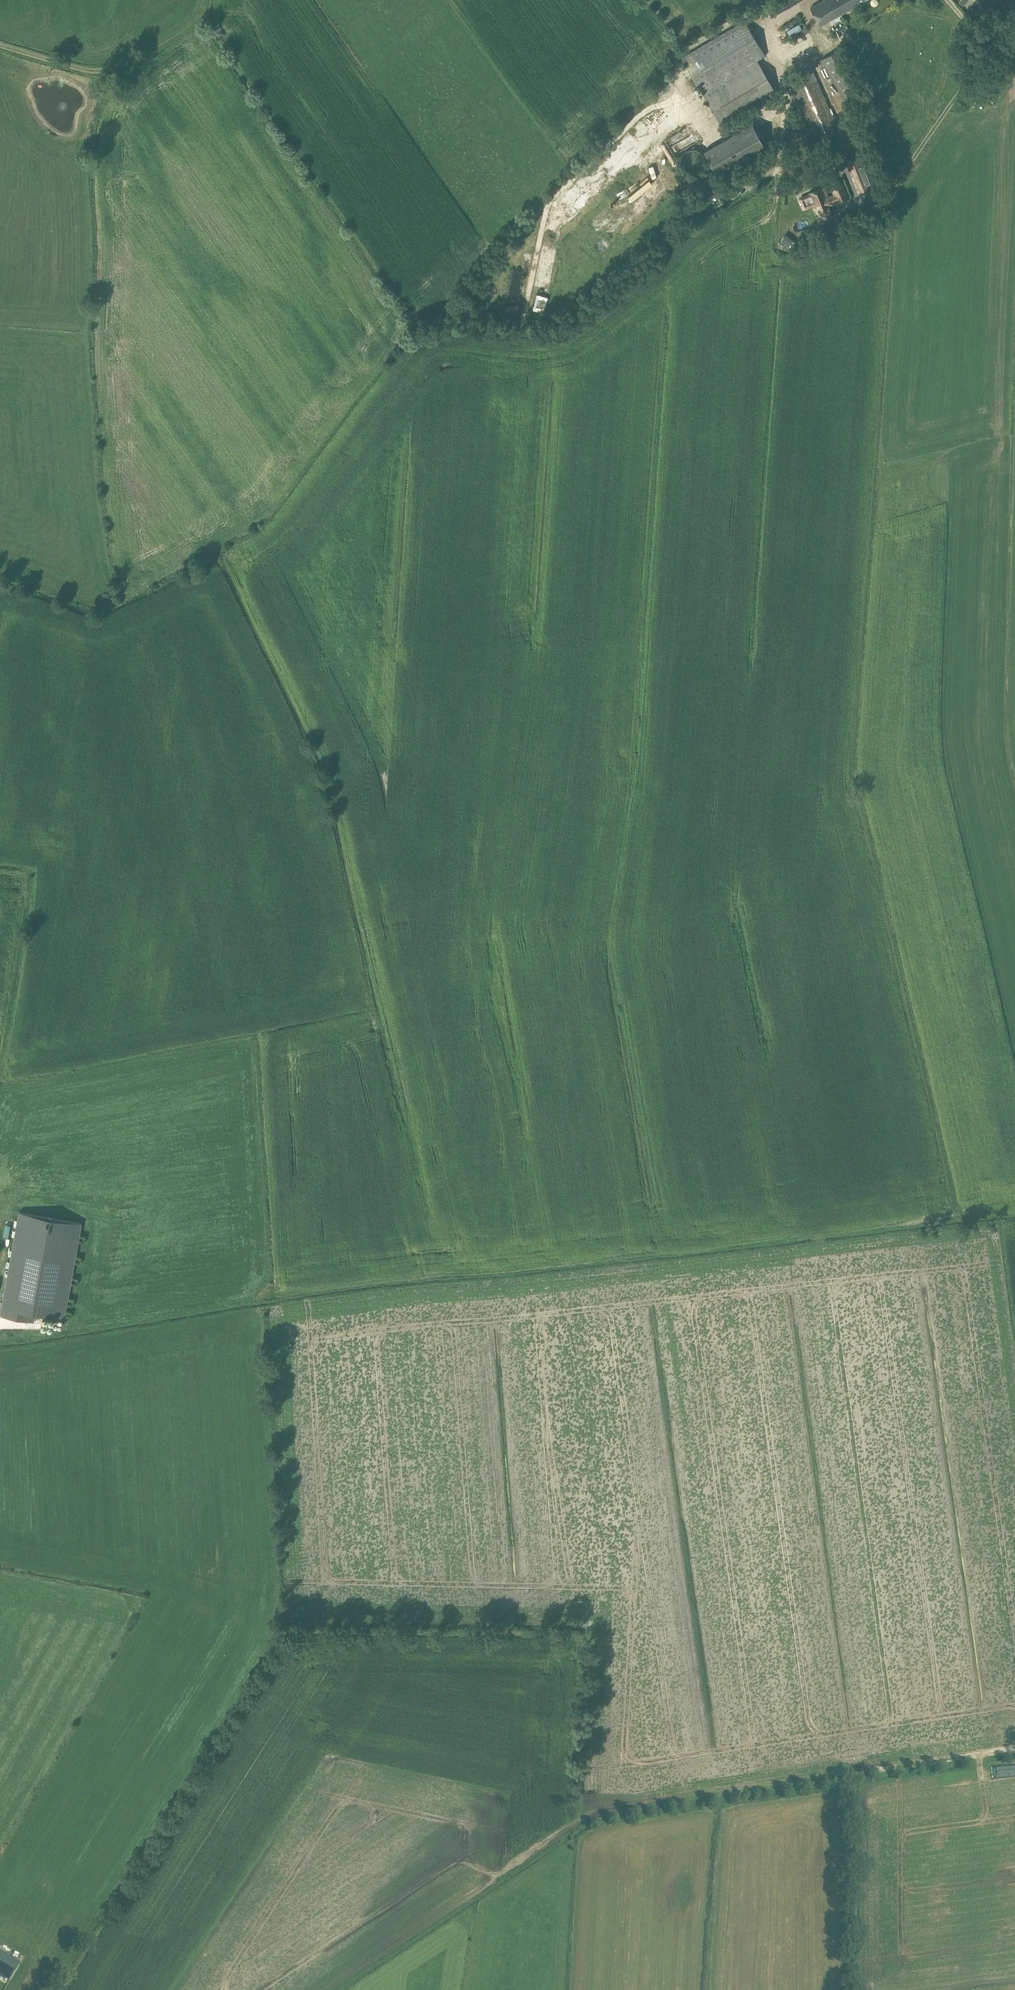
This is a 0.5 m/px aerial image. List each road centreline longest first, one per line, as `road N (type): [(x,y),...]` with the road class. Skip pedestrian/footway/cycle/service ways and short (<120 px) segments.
road 1 (track): [(1014,1748),(719,1791)]

